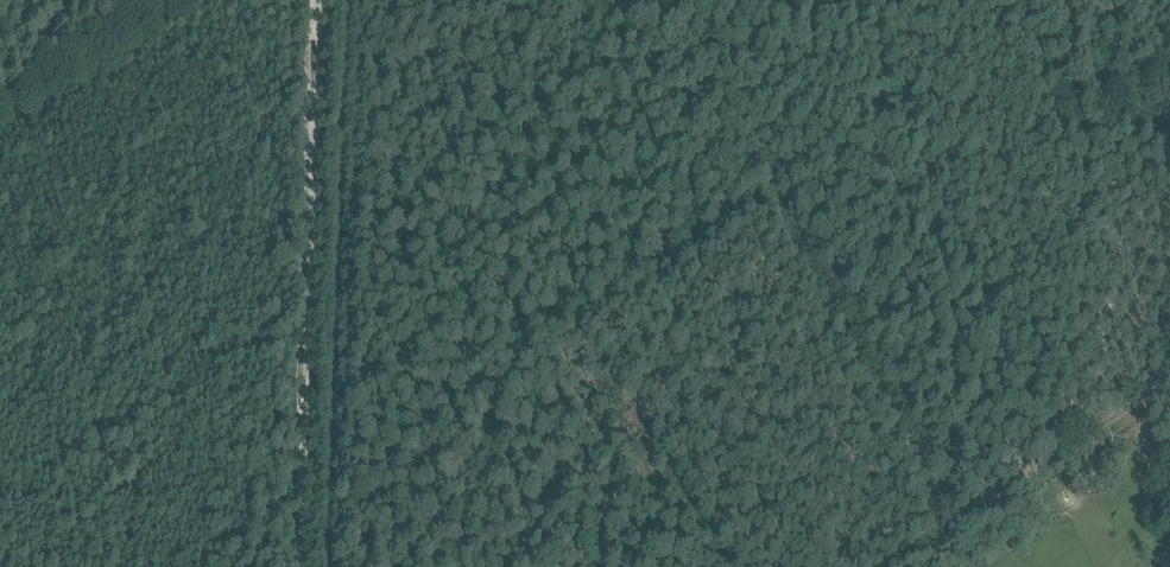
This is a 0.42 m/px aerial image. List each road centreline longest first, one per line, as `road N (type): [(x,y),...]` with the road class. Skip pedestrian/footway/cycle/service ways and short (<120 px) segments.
road 1 (track): [(303,526),(319,0)]
road 2 (track): [(0,113),(175,0)]

